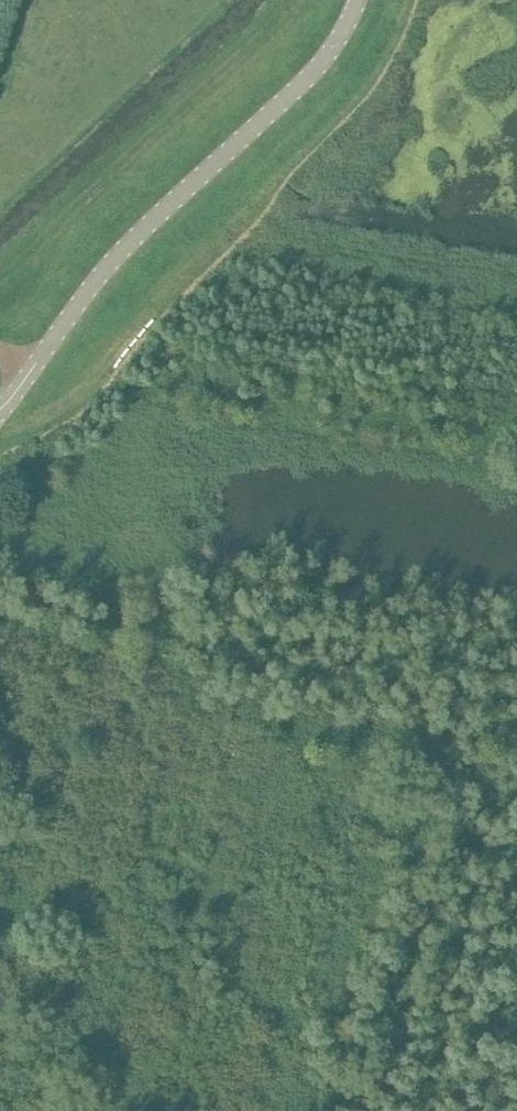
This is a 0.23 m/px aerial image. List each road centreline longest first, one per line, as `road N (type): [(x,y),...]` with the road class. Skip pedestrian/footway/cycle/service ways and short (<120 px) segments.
road 1 (unclassified): [(356,0),(311,69),(135,235),(0,399)]

